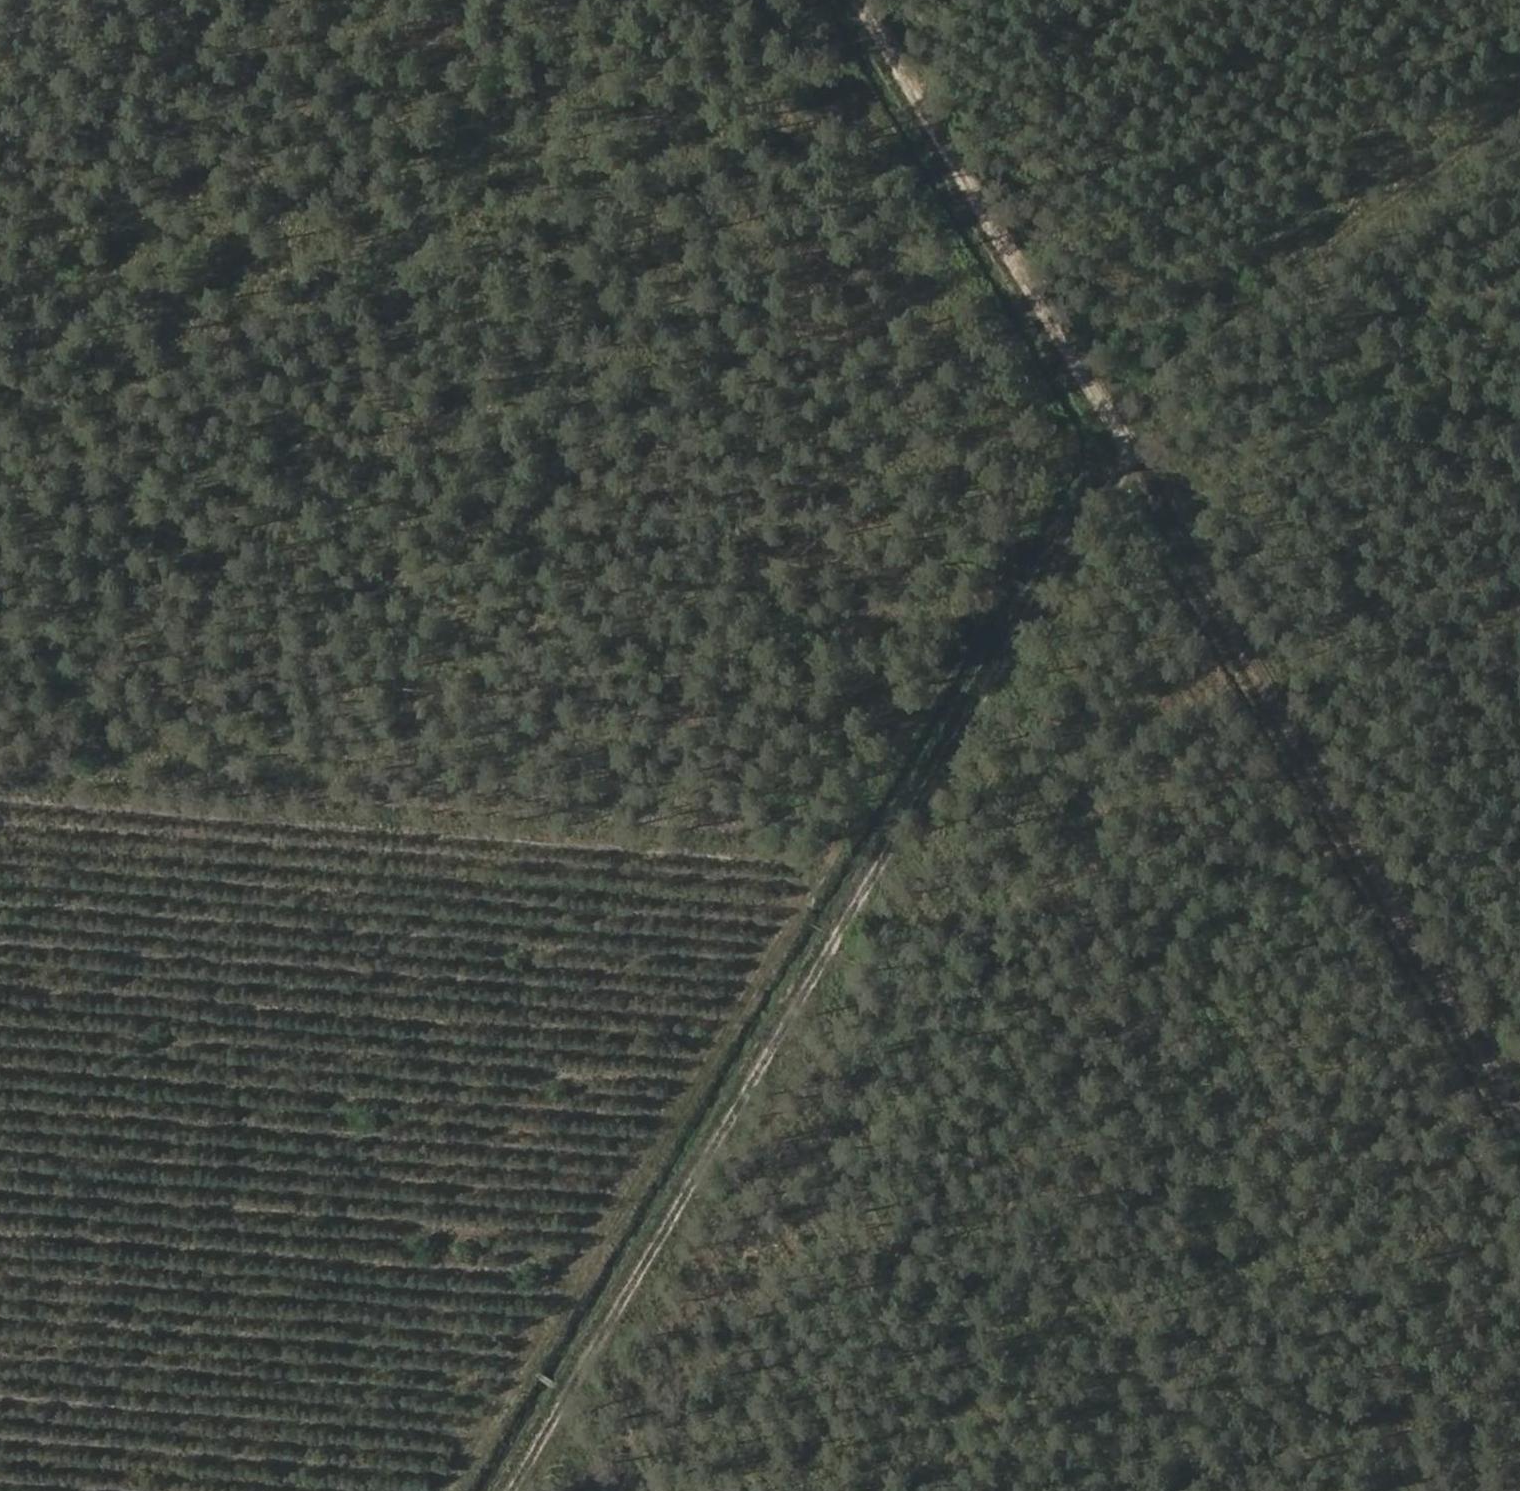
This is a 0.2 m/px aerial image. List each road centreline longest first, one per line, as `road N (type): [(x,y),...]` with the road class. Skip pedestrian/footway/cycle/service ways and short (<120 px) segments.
road 1 (track): [(1128,407),(511,1490)]
road 2 (track): [(886,0),(1519,1068)]

